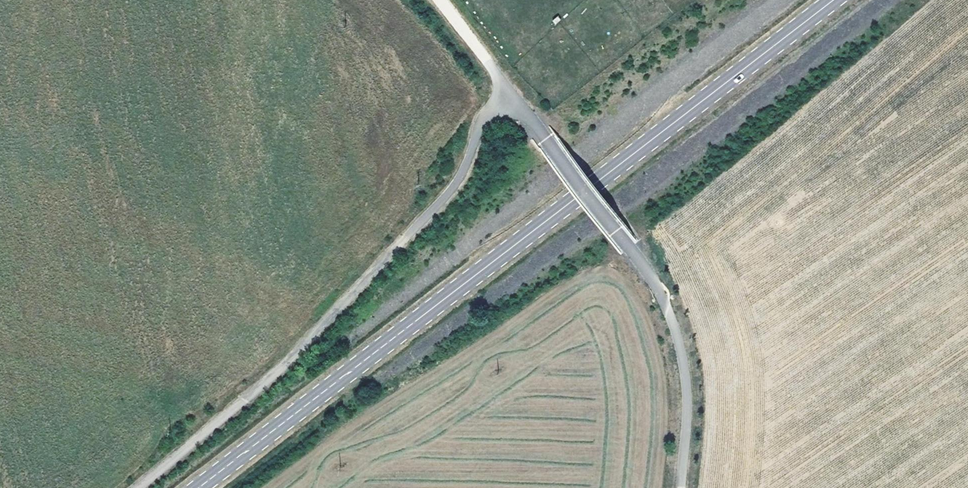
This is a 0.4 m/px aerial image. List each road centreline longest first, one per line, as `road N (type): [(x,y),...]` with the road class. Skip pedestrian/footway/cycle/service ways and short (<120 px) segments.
road 1 (primary): [(206,487),(840,0)]
road 2 (track): [(440,0),(664,297),(685,375),(681,487)]
road 3 (track): [(144,487),(303,349),(457,187),(483,127),(512,94)]

